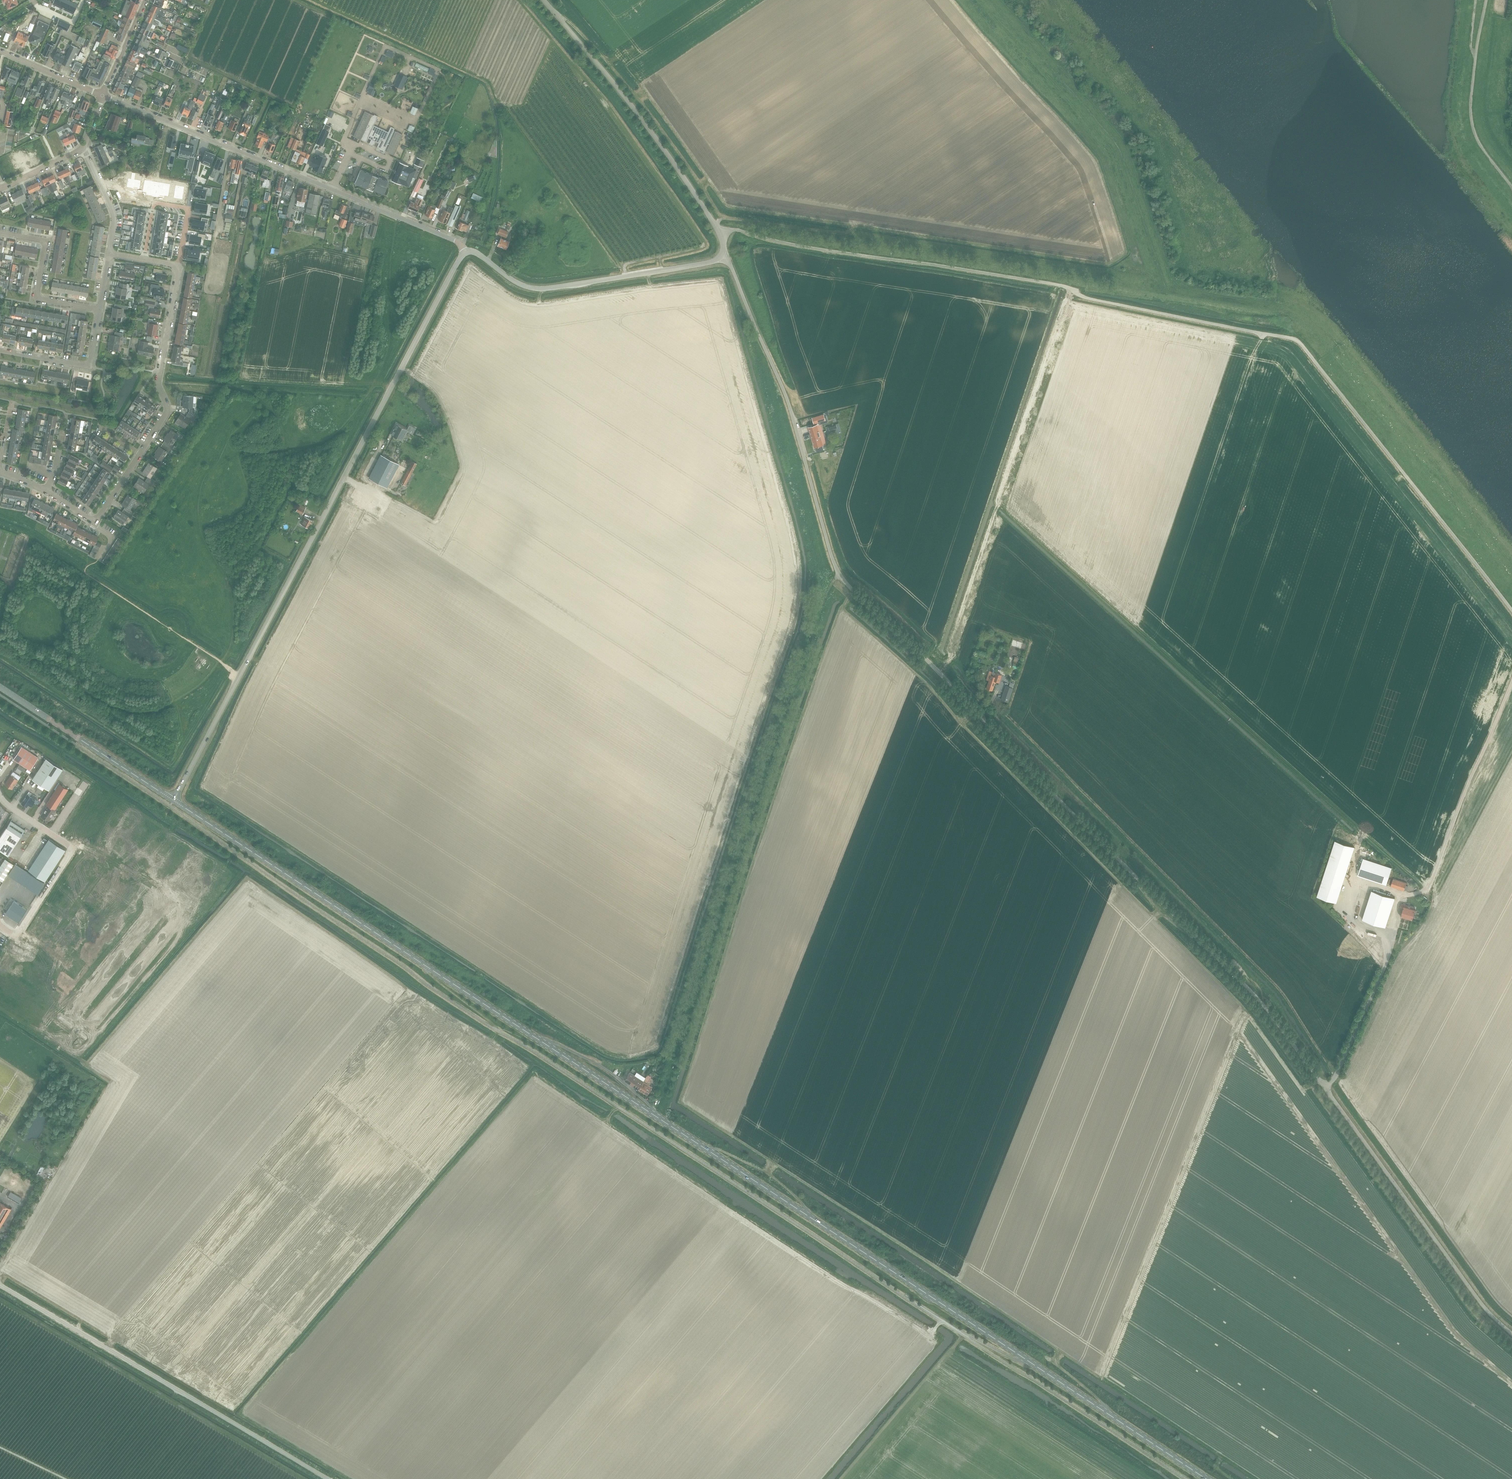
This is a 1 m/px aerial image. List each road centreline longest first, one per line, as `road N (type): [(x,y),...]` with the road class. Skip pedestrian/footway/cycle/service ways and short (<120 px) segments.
road 1 (unclassified): [(1511,1336),(1254,994),(842,579),(788,402),(722,256)]
road 2 (secondary): [(1206,1478),(173,800)]
road 3 (unclassified): [(1511,610),(1297,340),(1086,298),(1049,283),(719,233)]
road 4 (unclassified): [(173,800),(454,268)]
road 5 (residential): [(464,253),(455,241),(102,94)]
road 6 (unclassified): [(327,1478),(0,1285)]
road 7 (unclassified): [(719,233),(655,137),(543,0)]
road 8 (track): [(1402,895),(1431,886),(1511,682)]
road 9 (unclassified): [(722,256),(543,288),(498,269)]
road 10 (residential): [(0,794),(73,848),(15,936),(0,925)]
road 11 (secondary): [(173,800),(0,687)]
road 12 (unclassified): [(1511,186),(1477,138),(1470,112),(1486,0)]
road 13 (residential): [(140,454),(167,411),(158,382),(176,268)]
road 14 (track): [(870,1295),(931,1334),(942,1321),(1027,1360)]
road 15 (residential): [(100,309),(38,296),(44,243),(0,232)]
road 16 (residential): [(144,259),(153,203),(189,208),(176,268)]
road 17 (residential): [(0,350),(86,366),(100,309)]

